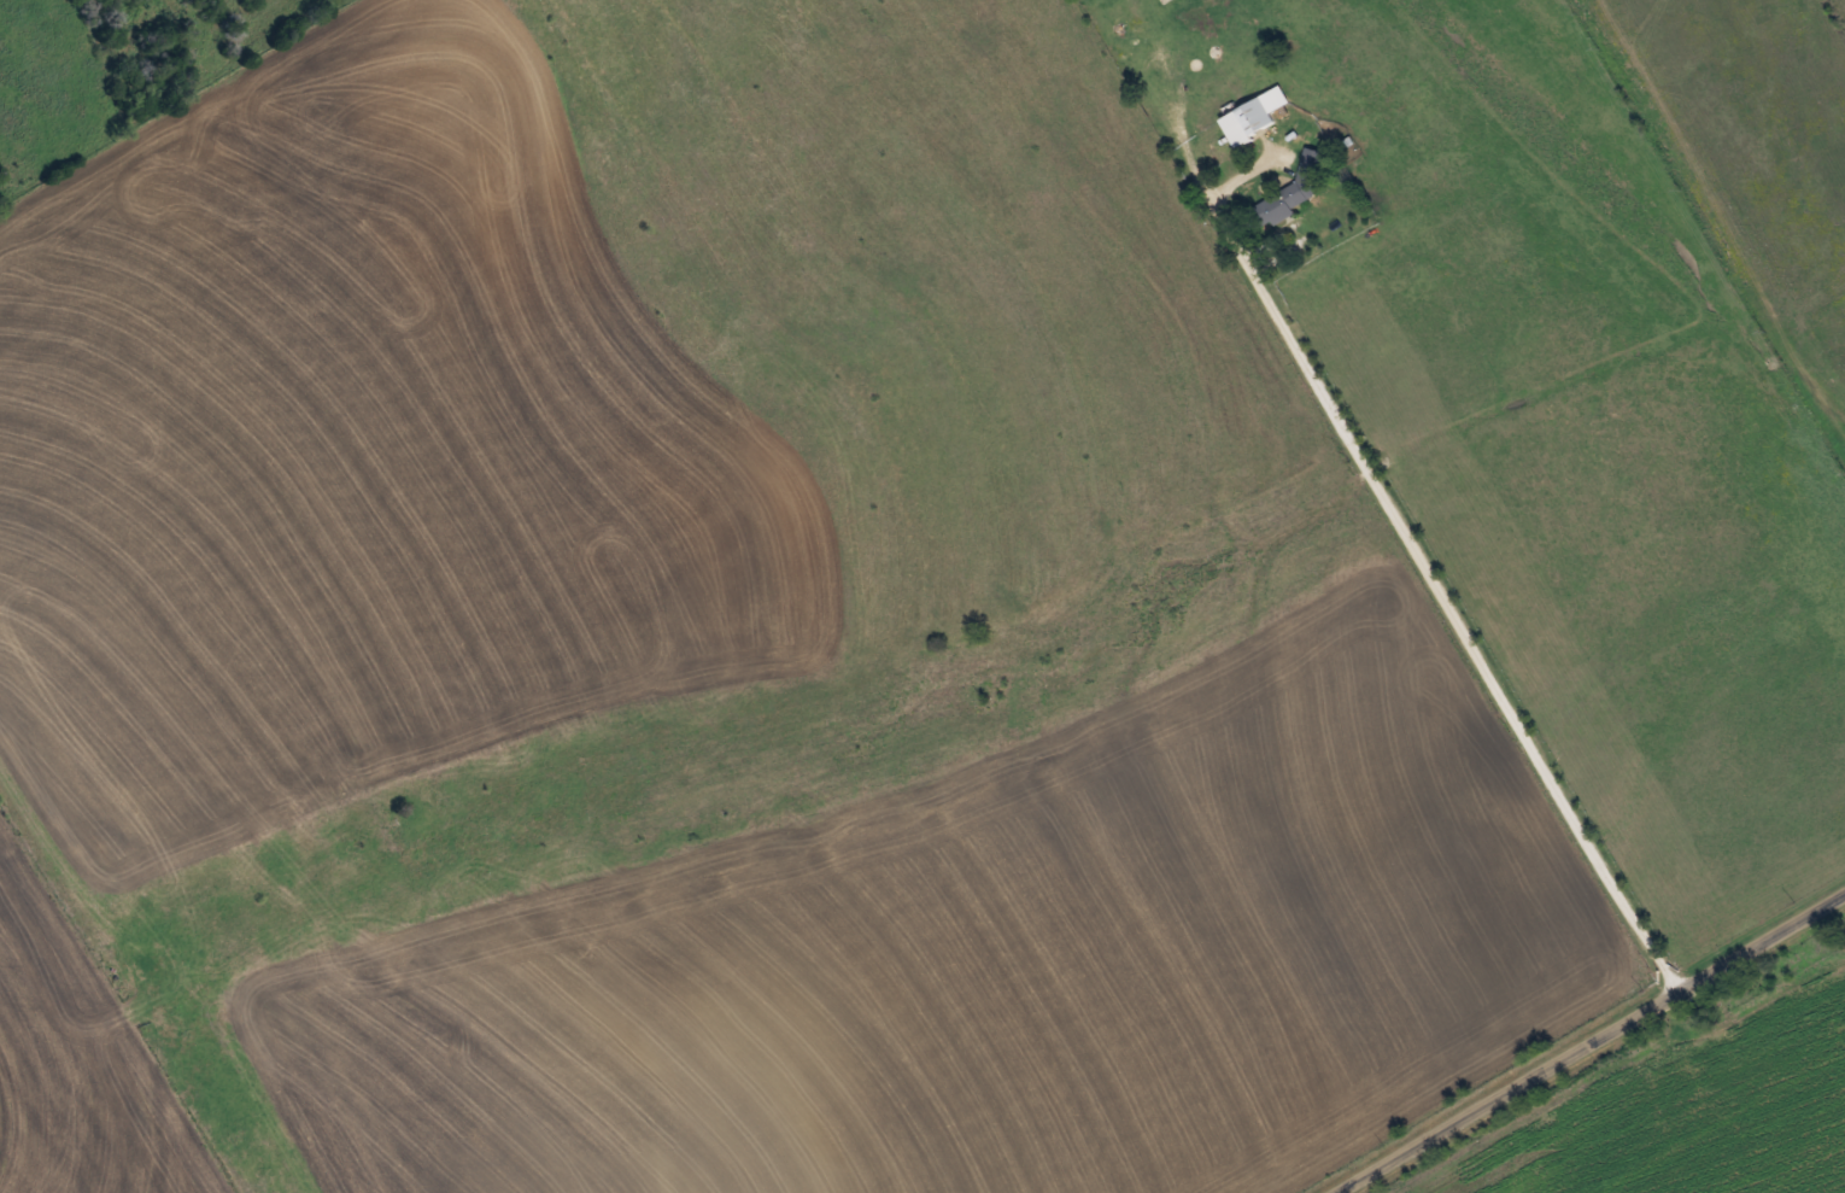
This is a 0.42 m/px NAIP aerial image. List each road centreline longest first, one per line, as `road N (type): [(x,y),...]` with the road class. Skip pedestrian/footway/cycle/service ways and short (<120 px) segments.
road 1 (residential): [(1302,1192),(1844,877)]
road 2 (residential): [(1844,734),(1645,567)]

